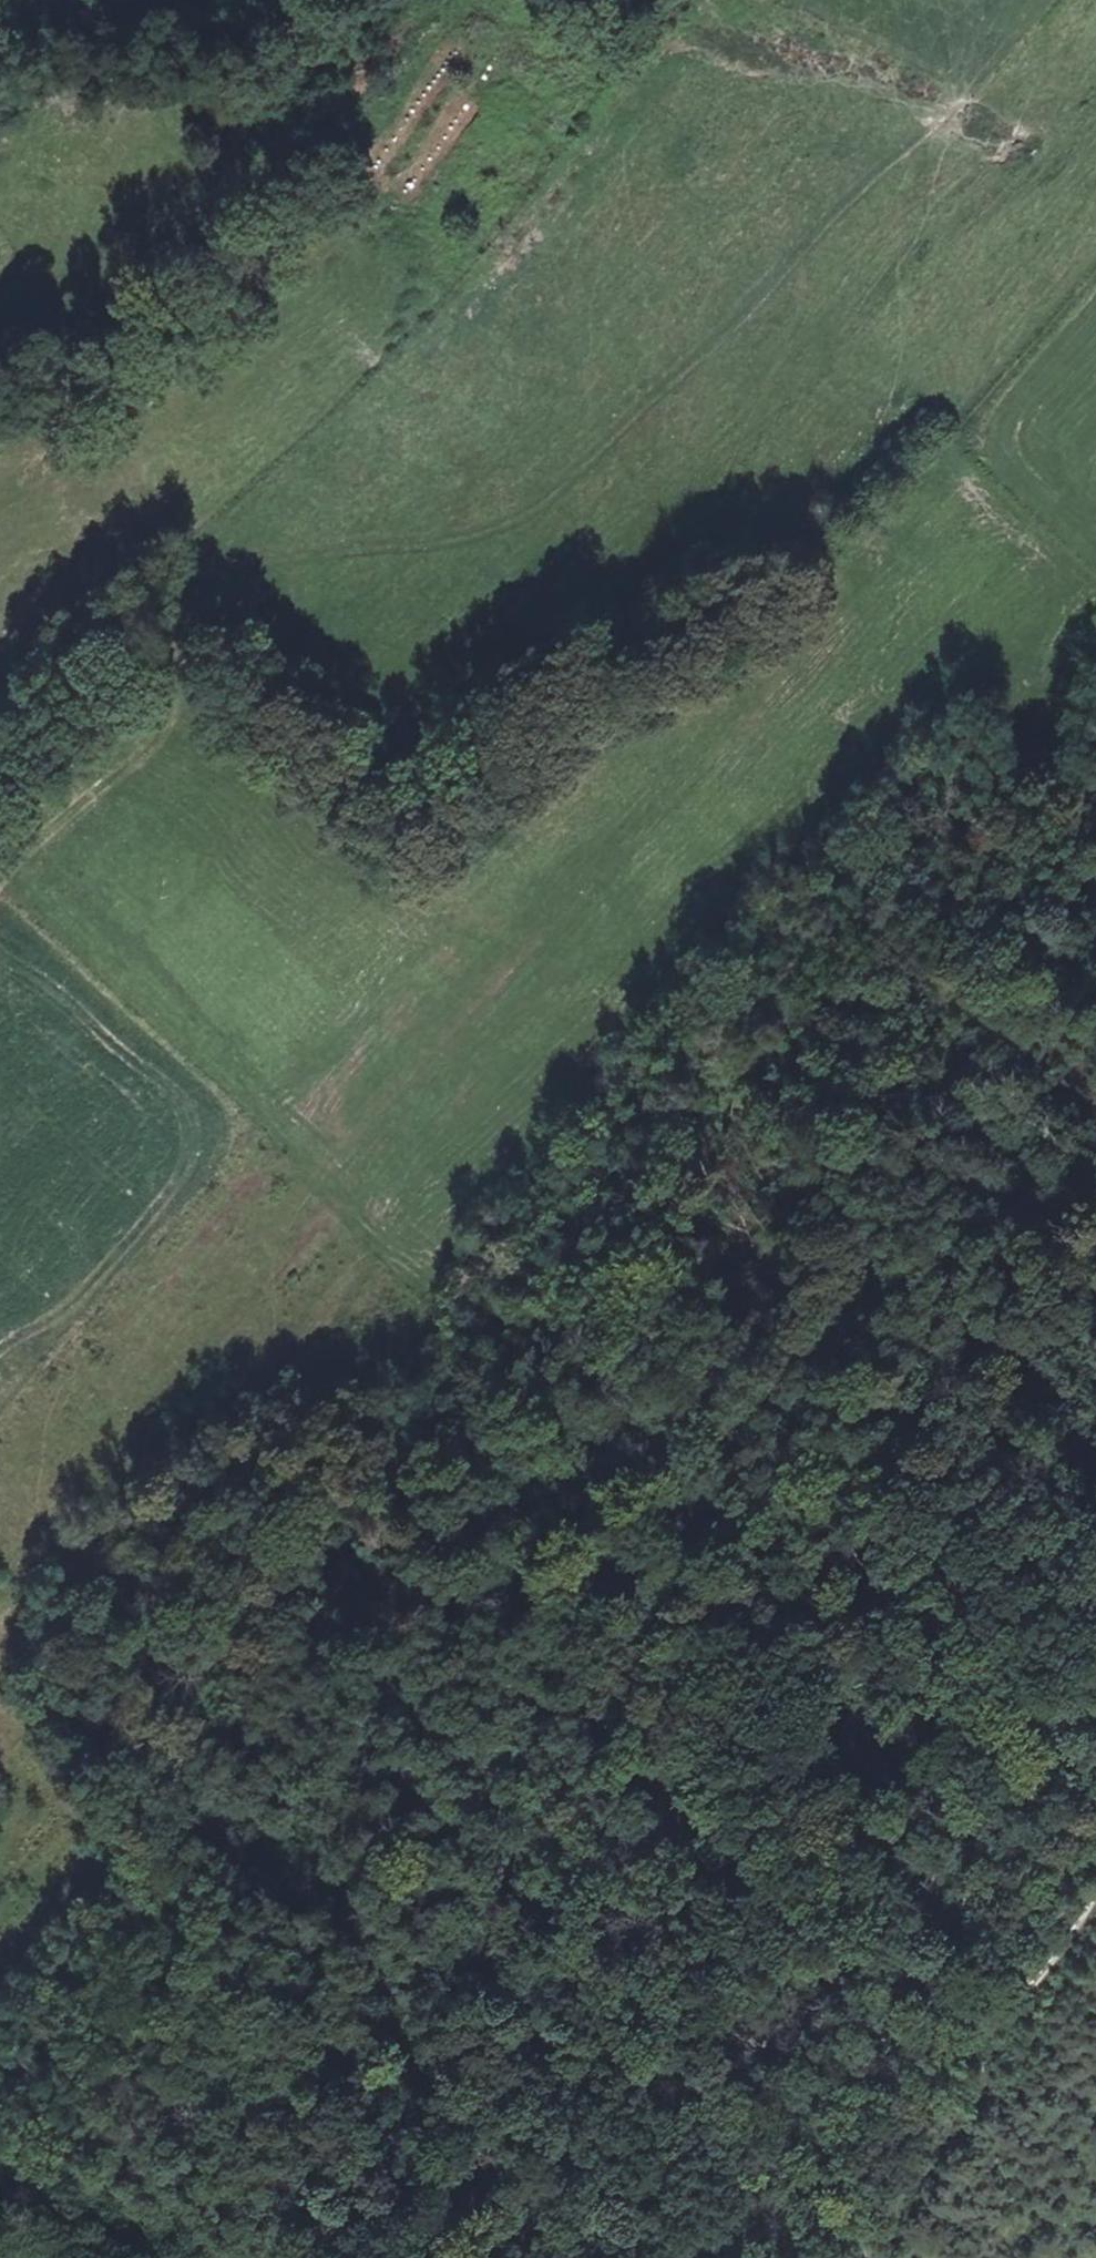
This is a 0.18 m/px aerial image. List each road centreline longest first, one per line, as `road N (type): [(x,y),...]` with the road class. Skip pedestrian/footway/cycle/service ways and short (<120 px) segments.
road 1 (track): [(862,2257),(1095,1899)]

